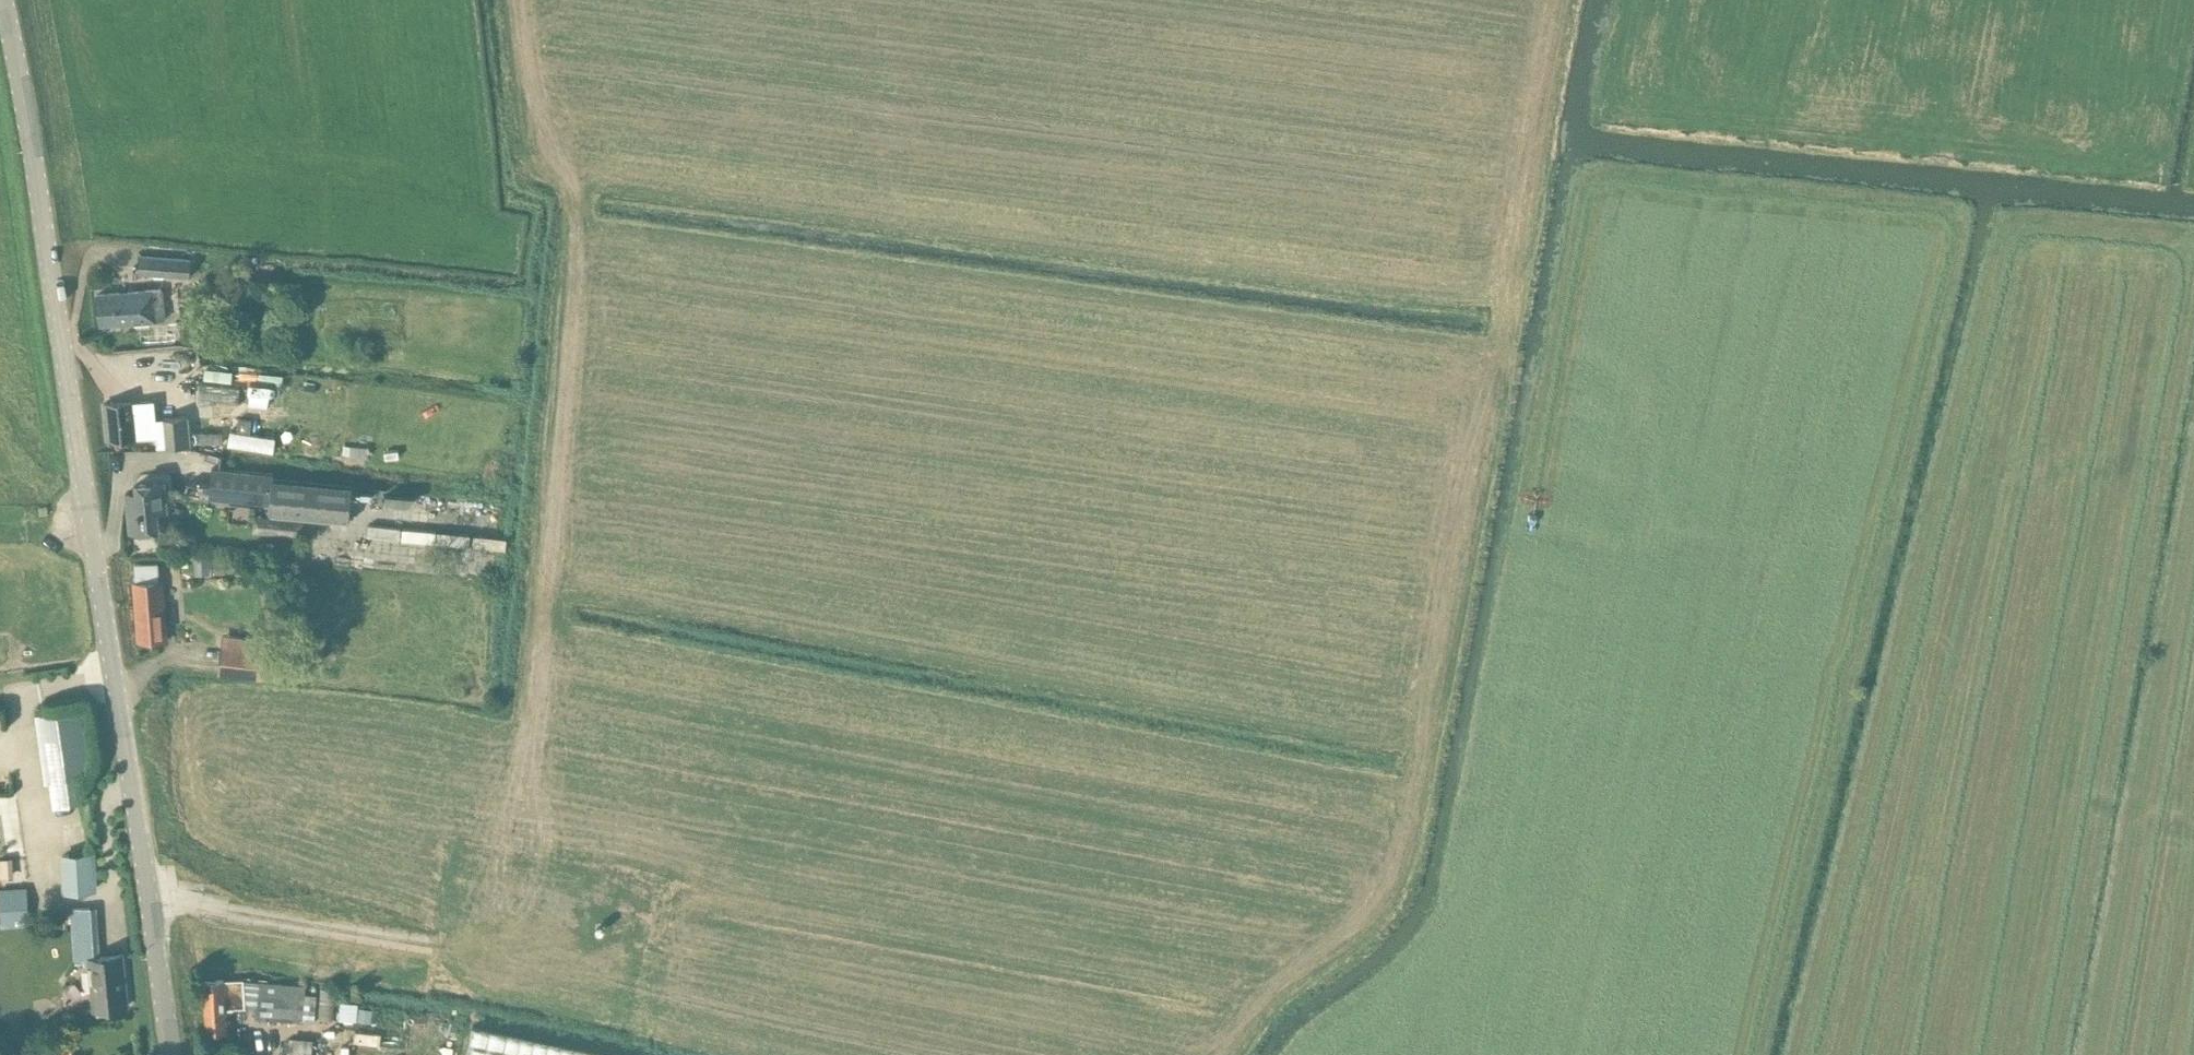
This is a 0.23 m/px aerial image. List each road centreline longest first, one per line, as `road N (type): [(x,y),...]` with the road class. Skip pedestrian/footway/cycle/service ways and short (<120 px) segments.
road 1 (tertiary): [(173,1054),(4,0)]

